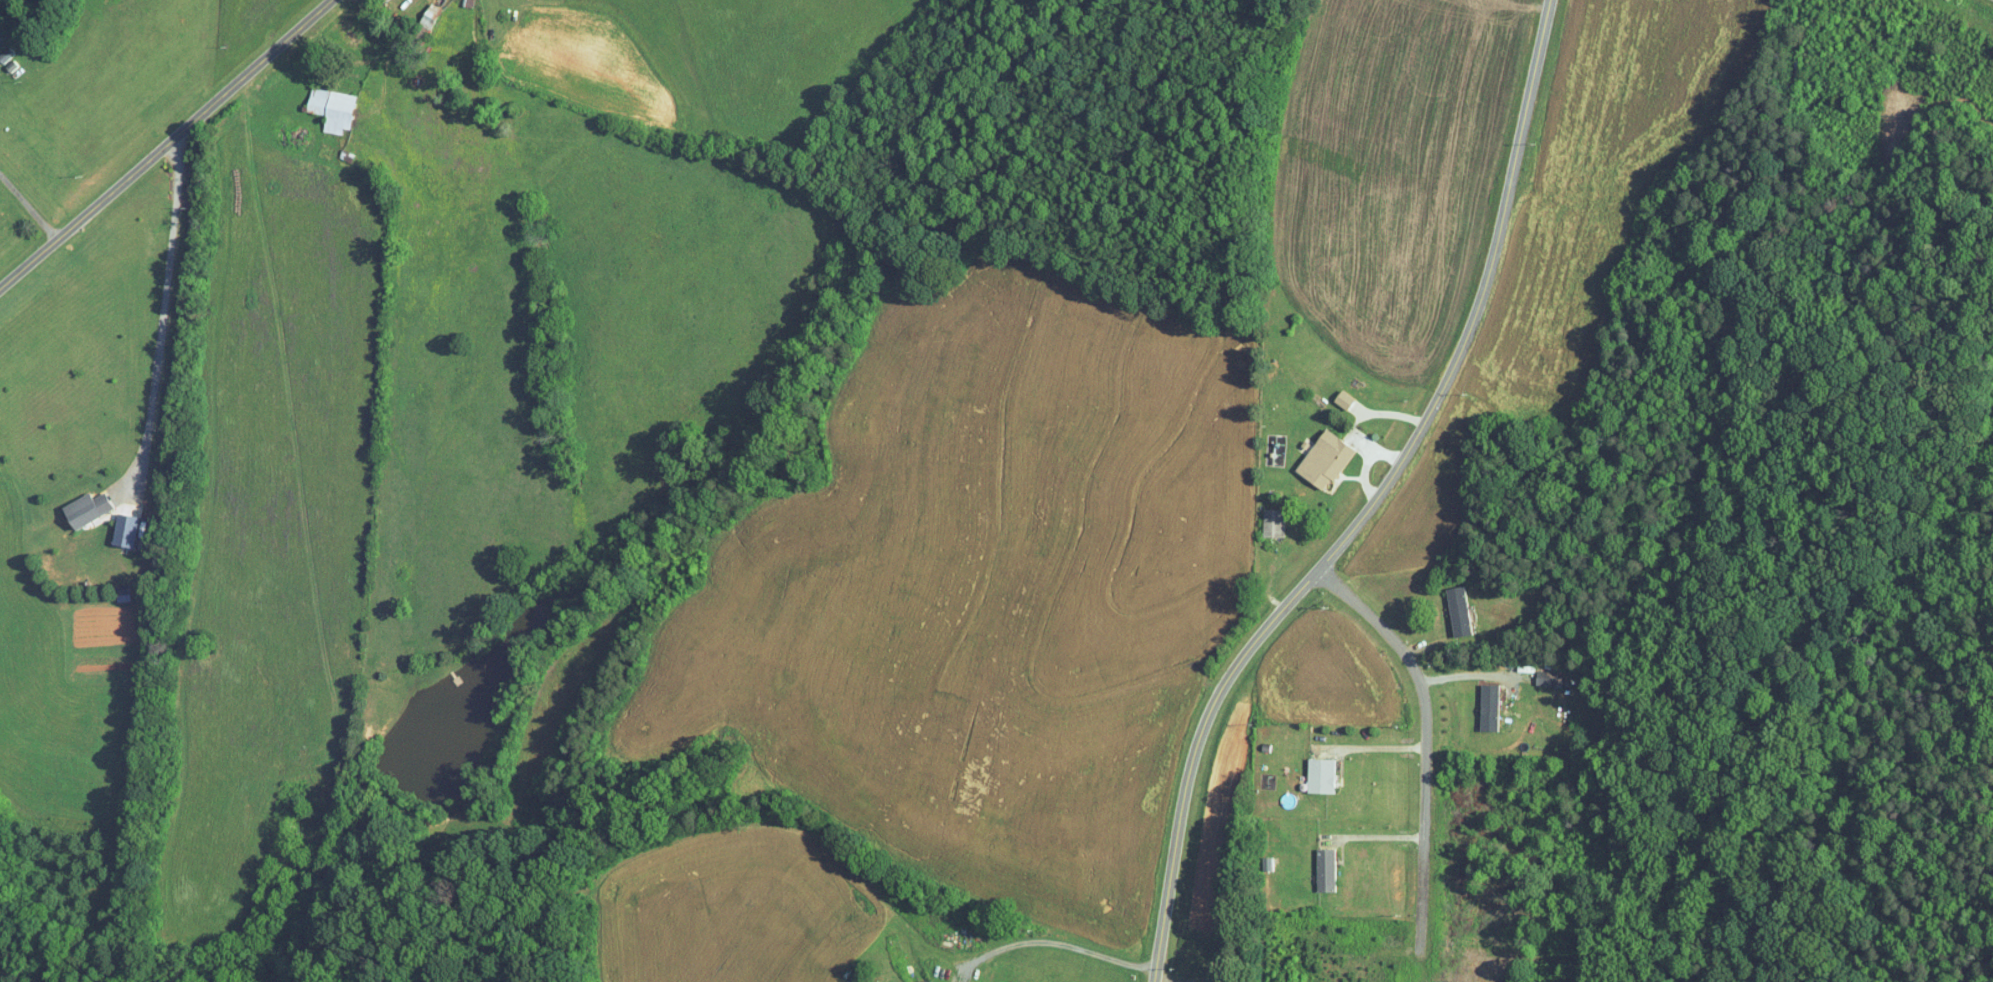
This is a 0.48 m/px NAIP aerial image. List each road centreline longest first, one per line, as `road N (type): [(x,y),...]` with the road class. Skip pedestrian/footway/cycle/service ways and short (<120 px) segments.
road 1 (residential): [(1162,981),(1184,831),(1212,737),(1275,629),(1399,480),(1450,399),(1495,285),(1547,0)]
road 2 (residential): [(1324,574),(1407,656),(1433,716),(1427,981)]
road 3 (residential): [(327,0),(0,285)]
road 4 (residential): [(216,97),(115,0)]

